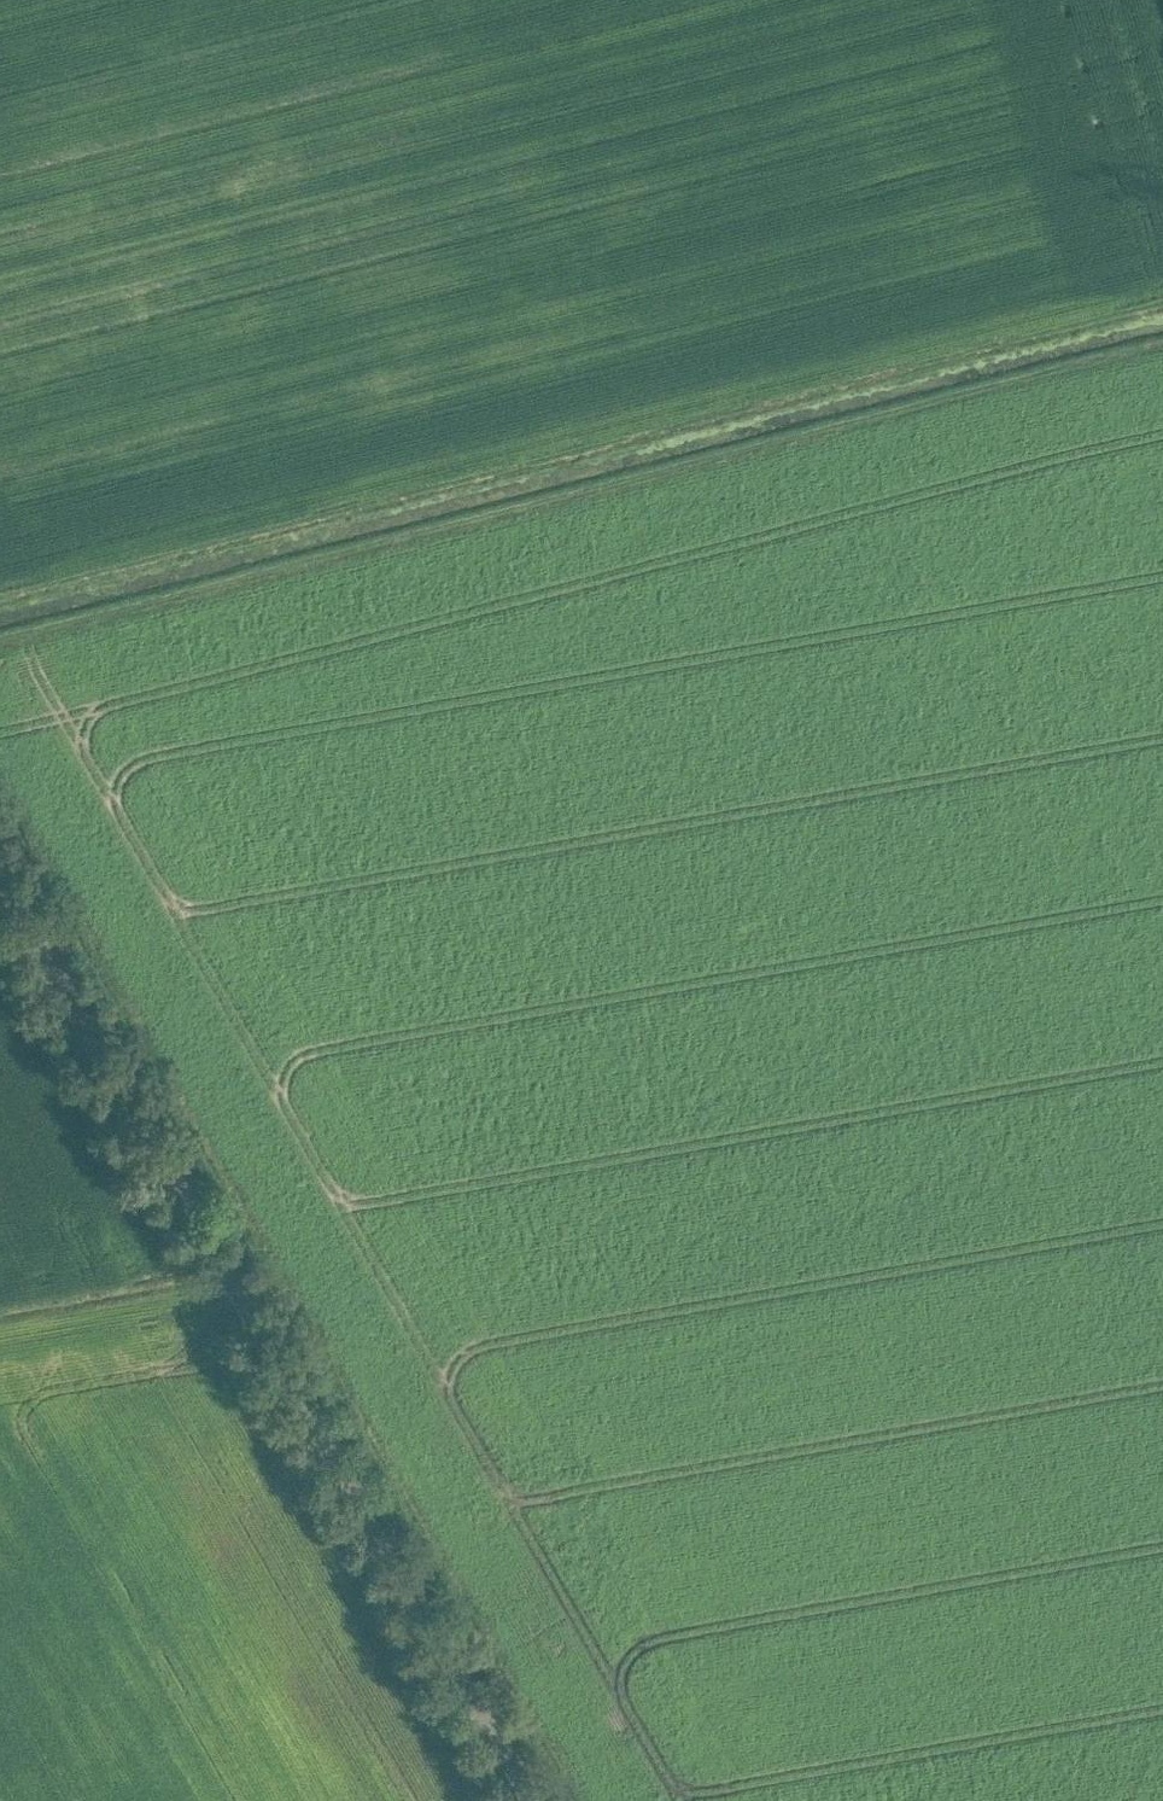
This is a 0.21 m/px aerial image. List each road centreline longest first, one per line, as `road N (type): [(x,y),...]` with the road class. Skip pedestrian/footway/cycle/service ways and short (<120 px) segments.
road 1 (unclassified): [(547,1800),(0,873)]

